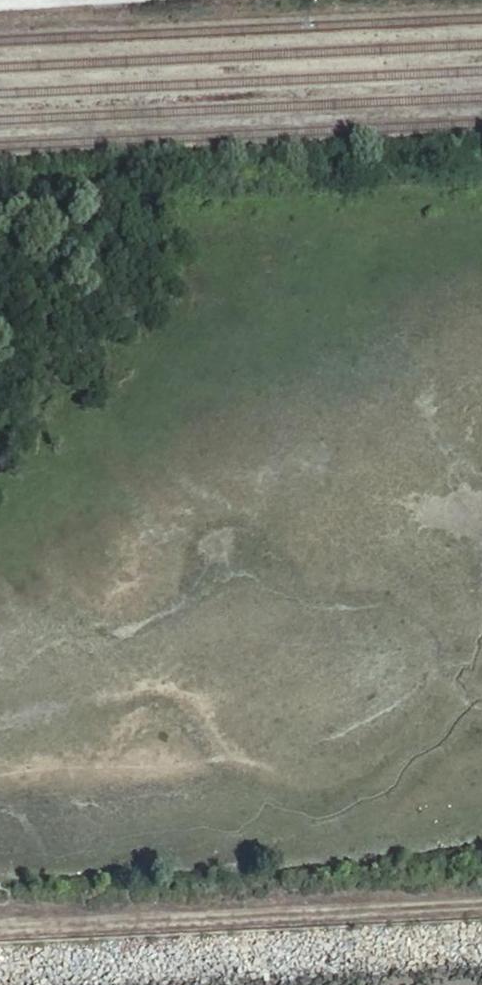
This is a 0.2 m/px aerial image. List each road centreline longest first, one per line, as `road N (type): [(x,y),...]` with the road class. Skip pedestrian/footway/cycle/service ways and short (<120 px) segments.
road 1 (track): [(481,907),(0,930)]

